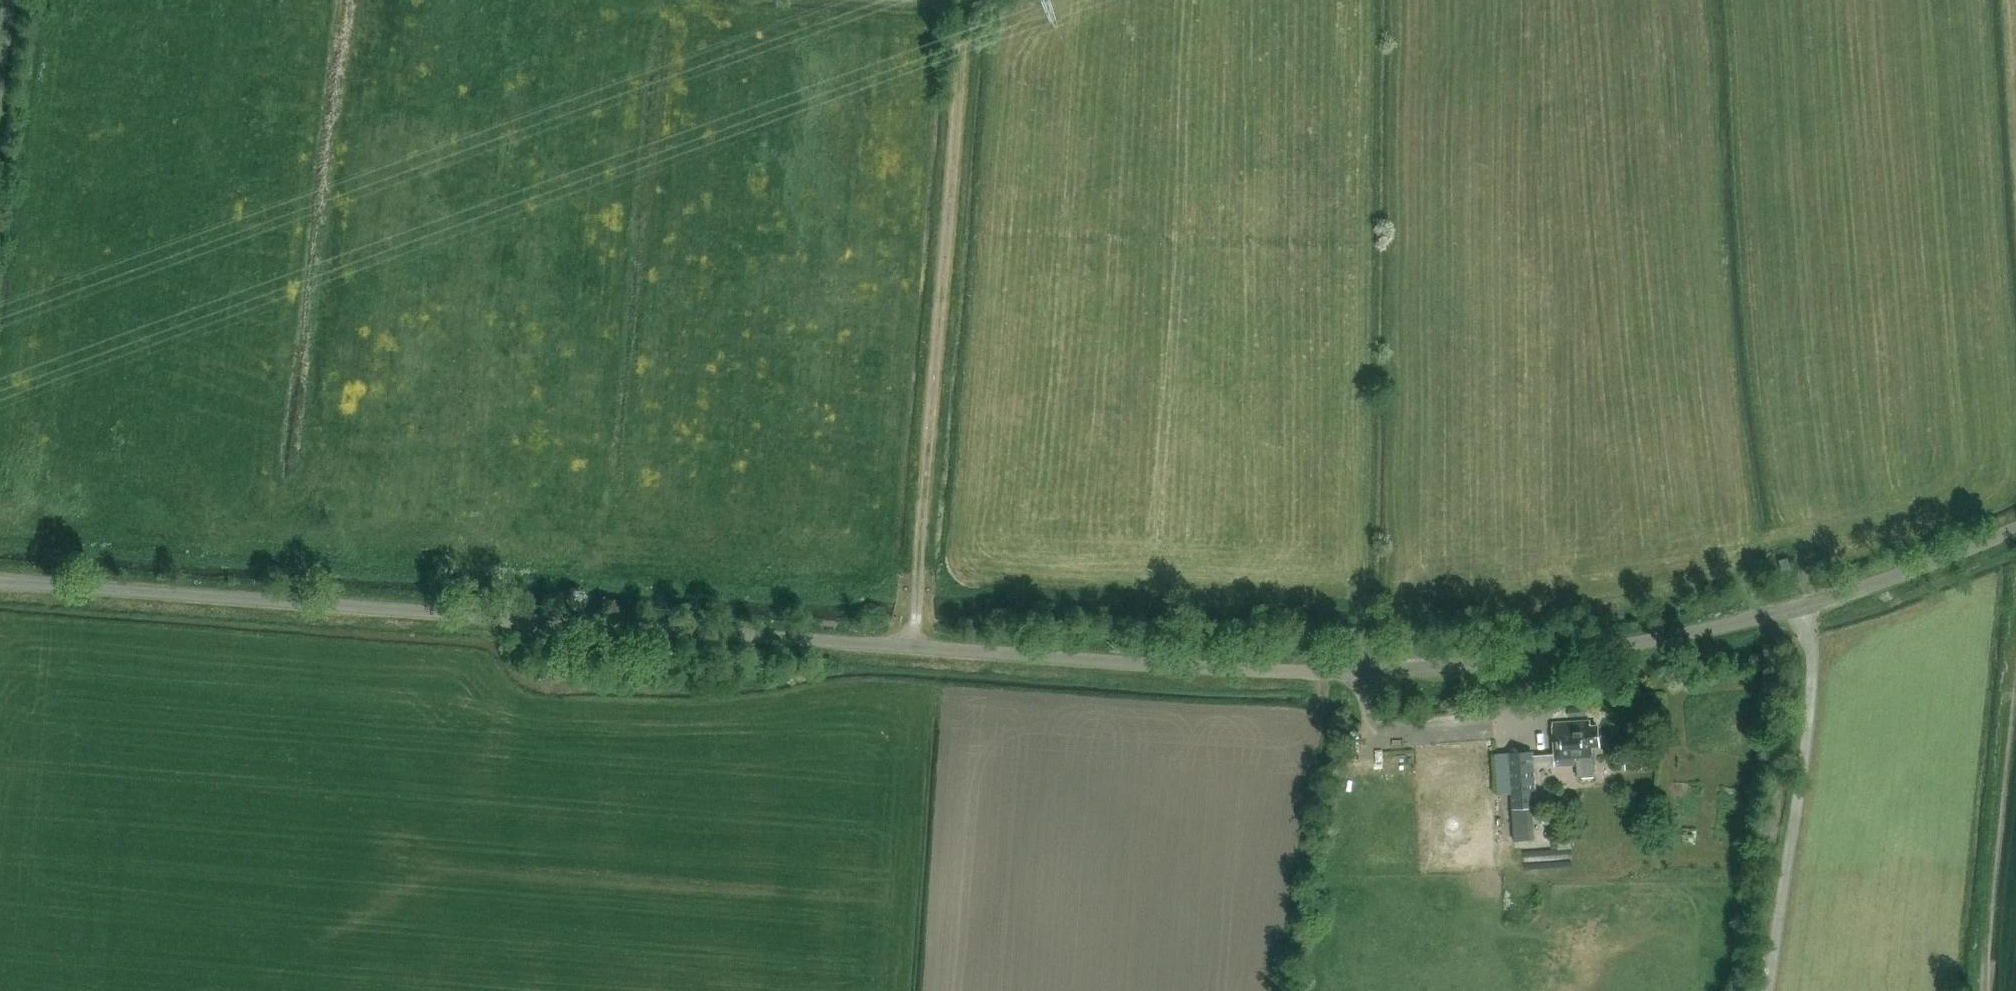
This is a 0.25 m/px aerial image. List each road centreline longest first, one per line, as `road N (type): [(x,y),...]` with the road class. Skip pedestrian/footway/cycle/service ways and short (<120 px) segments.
road 1 (unclassified): [(2015,527),(1803,607),(1528,658),(1375,671),(1240,669),(0,573)]
road 2 (track): [(913,645),(961,0)]

